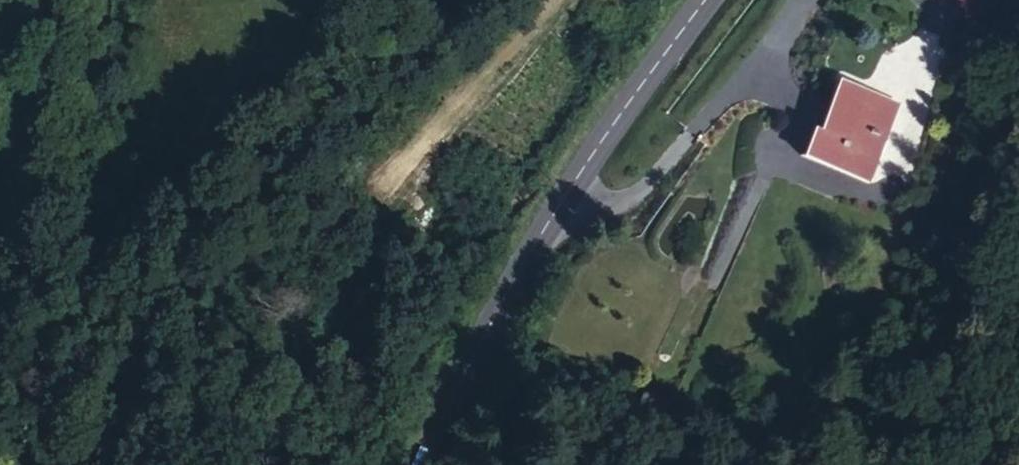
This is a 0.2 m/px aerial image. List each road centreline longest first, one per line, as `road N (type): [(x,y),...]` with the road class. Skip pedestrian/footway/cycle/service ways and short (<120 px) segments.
road 1 (tertiary): [(421,464),(486,330),(577,179),(703,0)]
road 2 (track): [(3,464),(12,383),(95,0)]
road 3 (track): [(585,0),(541,26),(456,118),(357,245)]

